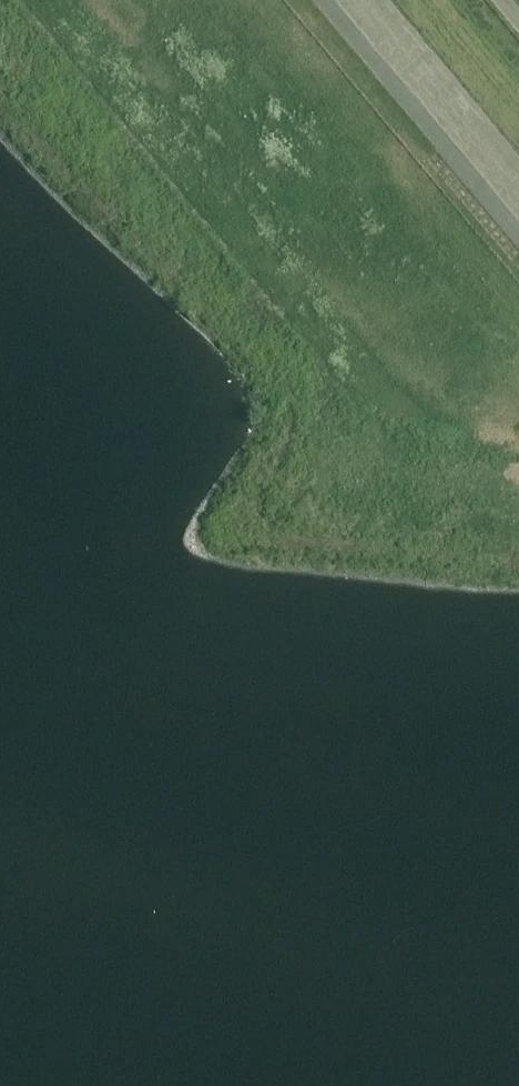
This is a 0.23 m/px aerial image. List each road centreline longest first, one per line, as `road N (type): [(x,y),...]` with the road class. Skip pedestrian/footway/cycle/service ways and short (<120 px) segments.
road 1 (unclassified): [(323,0),(518,238)]

